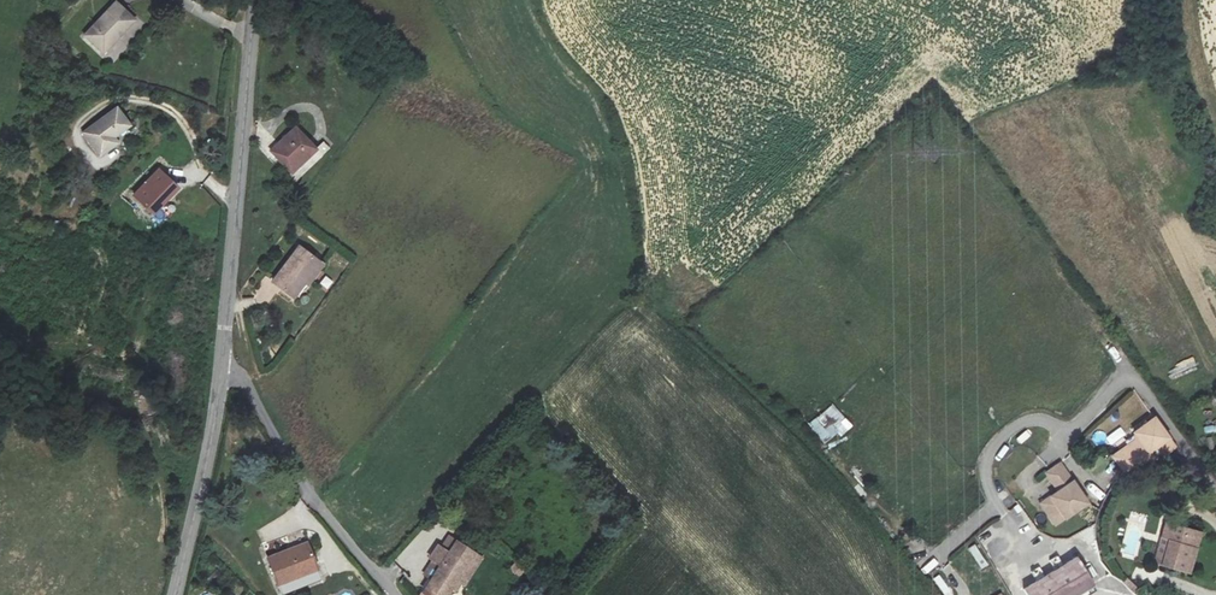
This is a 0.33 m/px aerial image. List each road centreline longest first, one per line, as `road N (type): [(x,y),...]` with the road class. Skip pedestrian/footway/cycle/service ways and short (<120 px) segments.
road 1 (unclassified): [(222,369),(254,0)]
road 2 (unclassified): [(397,594),(313,499),(244,380),(222,369)]
road 3 (unclassified): [(175,594),(222,369)]

